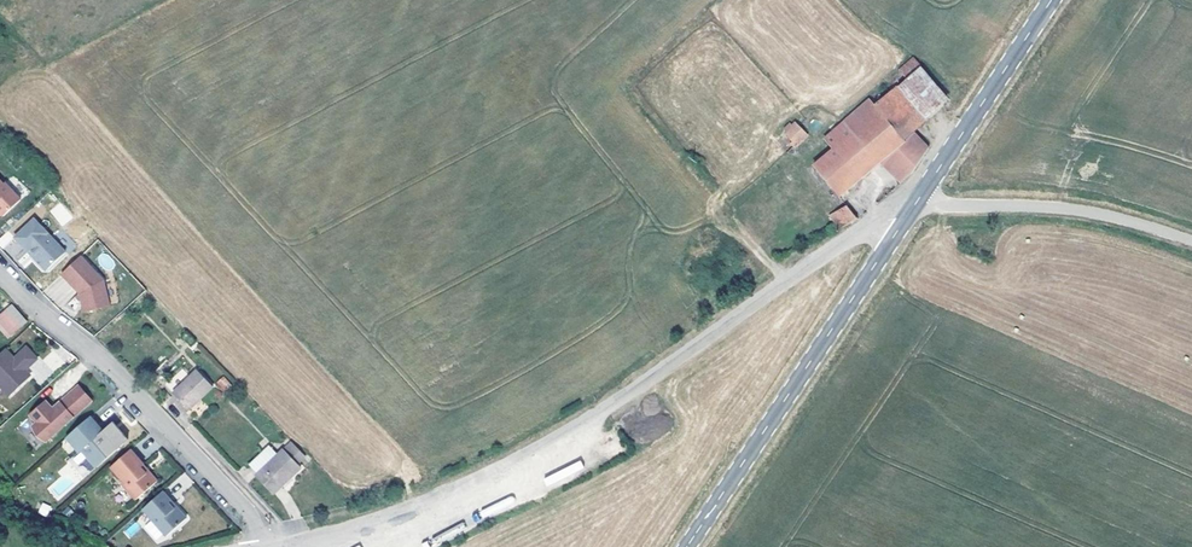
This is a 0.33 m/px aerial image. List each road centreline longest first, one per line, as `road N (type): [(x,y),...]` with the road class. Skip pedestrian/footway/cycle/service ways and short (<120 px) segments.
road 1 (residential): [(297,546),(377,522),(535,451),(871,231),(909,219)]
road 2 (secondary): [(909,219),(688,546)]
road 3 (residential): [(269,546),(124,386),(0,279)]
road 4 (track): [(915,210),(1052,211),(1191,247)]
road 5 (secondary): [(1055,0),(909,219)]

